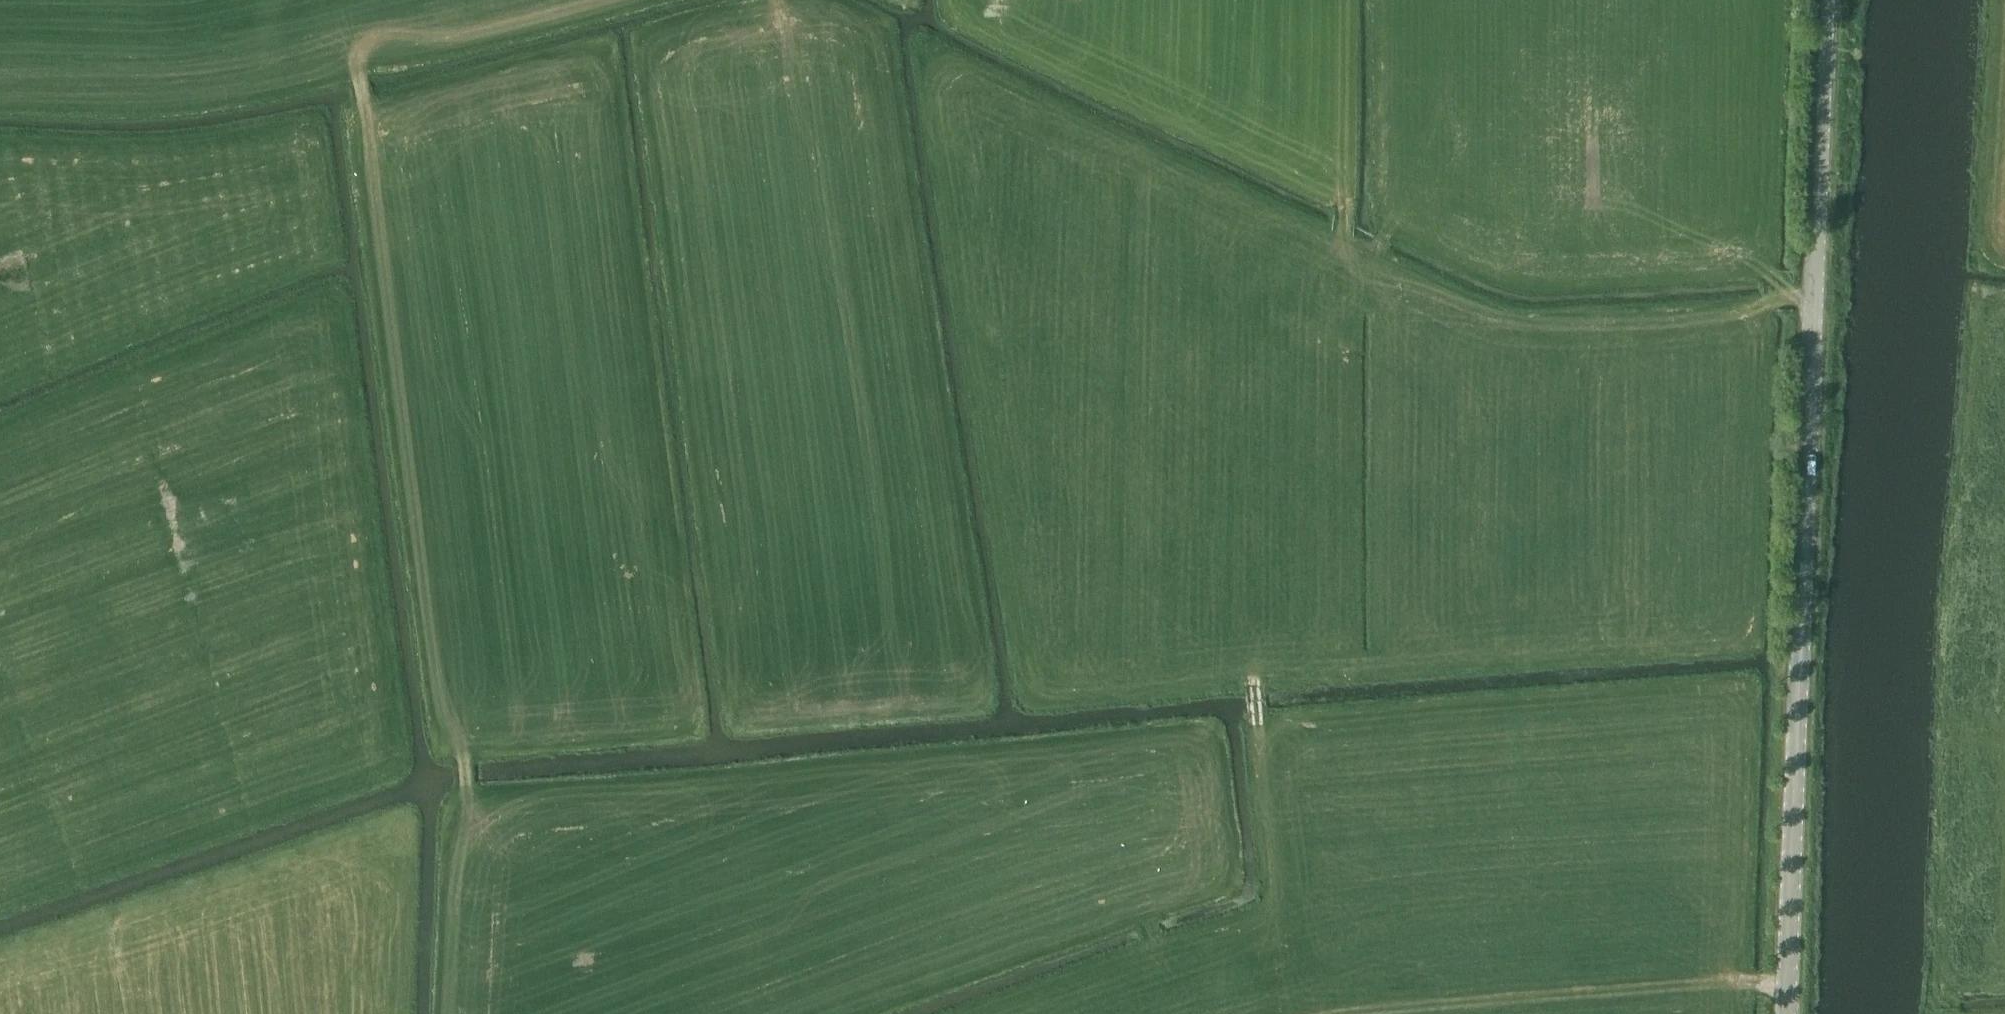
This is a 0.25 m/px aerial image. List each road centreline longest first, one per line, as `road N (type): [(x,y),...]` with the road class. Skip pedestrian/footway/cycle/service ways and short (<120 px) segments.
road 1 (tertiary): [(1781,1013),(1825,0)]

